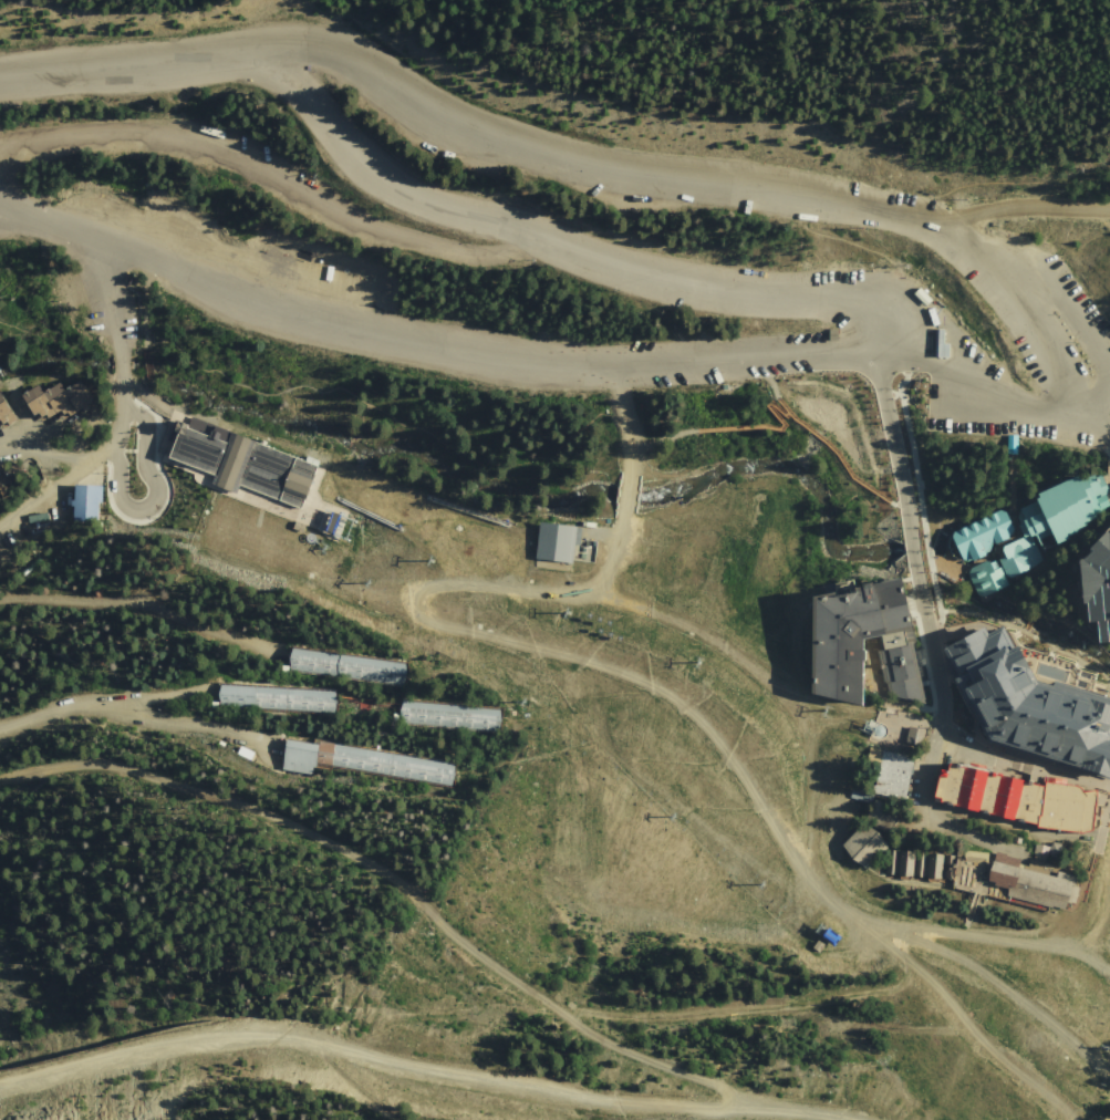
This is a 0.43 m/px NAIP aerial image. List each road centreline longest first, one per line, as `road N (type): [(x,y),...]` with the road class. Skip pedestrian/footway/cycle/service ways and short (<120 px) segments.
road 1 (tertiary): [(1109,444),(1089,426),(1009,295),(950,236),(799,189),(631,170),(508,141),(340,51),(249,52),(0,83)]
road 2 (secondary): [(8,204),(101,229),(232,297),(438,349),(613,364),(875,352),(994,413),(1089,426)]
road 3 (track): [(0,1087),(232,1037),(339,1048),(621,1103),(724,1110),(741,1102),(831,1119)]
road 4 (track): [(1067,1119),(920,974),(898,929),(1075,946),(1109,966)]
road 5 (residential): [(0,779),(98,764),(153,774),(320,837),(411,899)]
road 6 (residential): [(986,759),(952,735),(875,352)]
road 7 (residential): [(411,899),(464,948),(588,1034),(741,1102)]
road 8 (track): [(559,1014),(768,1008),(859,996),(920,974)]
road 9 (residential): [(101,229),(118,320),(117,449),(0,528)]
road 10 (track): [(1109,1072),(1040,1006),(925,933)]
road 11 (tertiary): [(950,236),(1017,210),(1109,210)]

